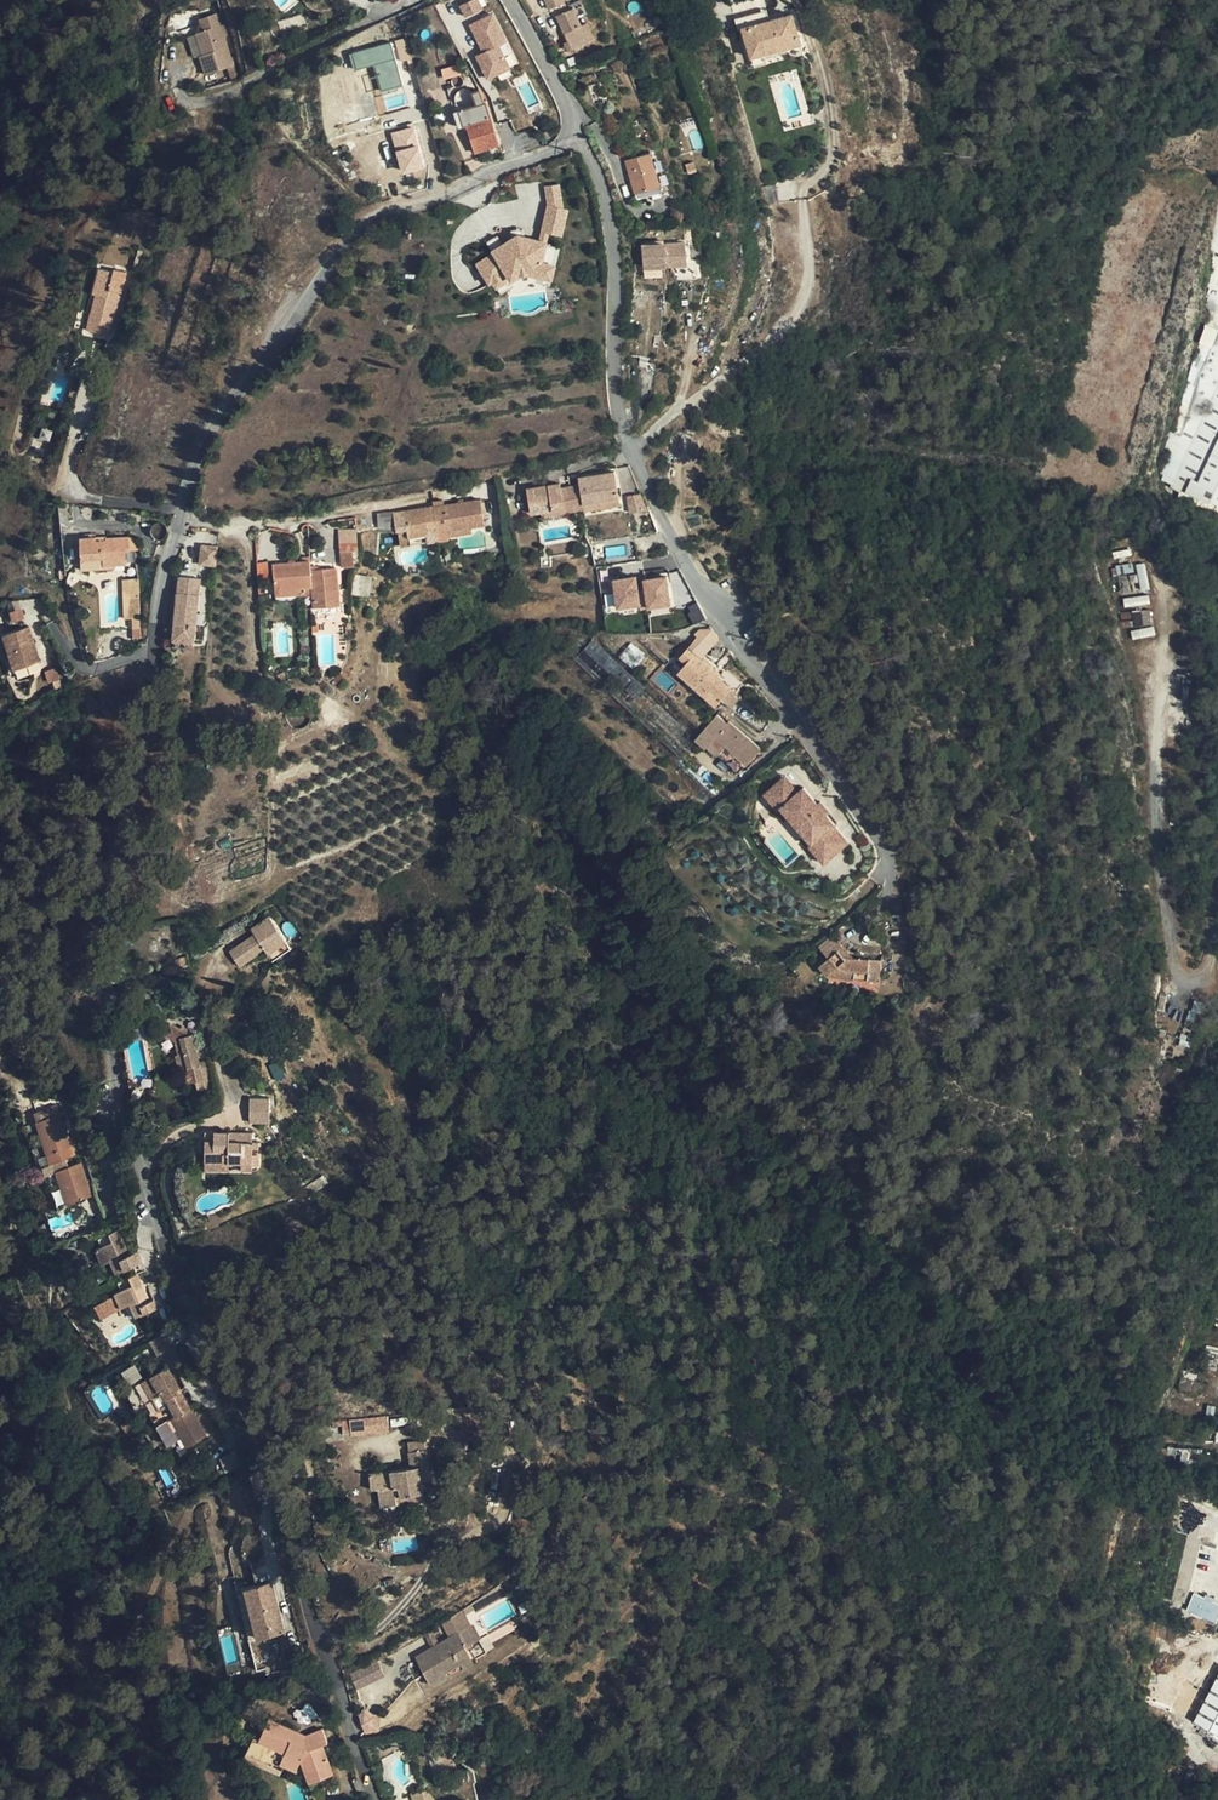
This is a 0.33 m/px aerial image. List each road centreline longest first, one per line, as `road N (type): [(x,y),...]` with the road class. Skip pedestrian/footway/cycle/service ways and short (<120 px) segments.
road 1 (residential): [(574,128),(555,147),(352,231),(220,418),(195,469),(164,574),(106,882),(100,958),(114,1083),(174,1271),(276,1470),(307,1599),(376,1799)]
road 2 (track): [(1217,889),(1213,957),(1206,978),(1191,981),(1171,963),(1153,765),(1161,615),(1152,569)]
road 3 (residential): [(629,450),(700,595),(876,833),(883,878)]
road 4 (residential): [(574,128),(611,232),(616,408),(629,450)]
road 5 (residential): [(509,0),(574,128)]

